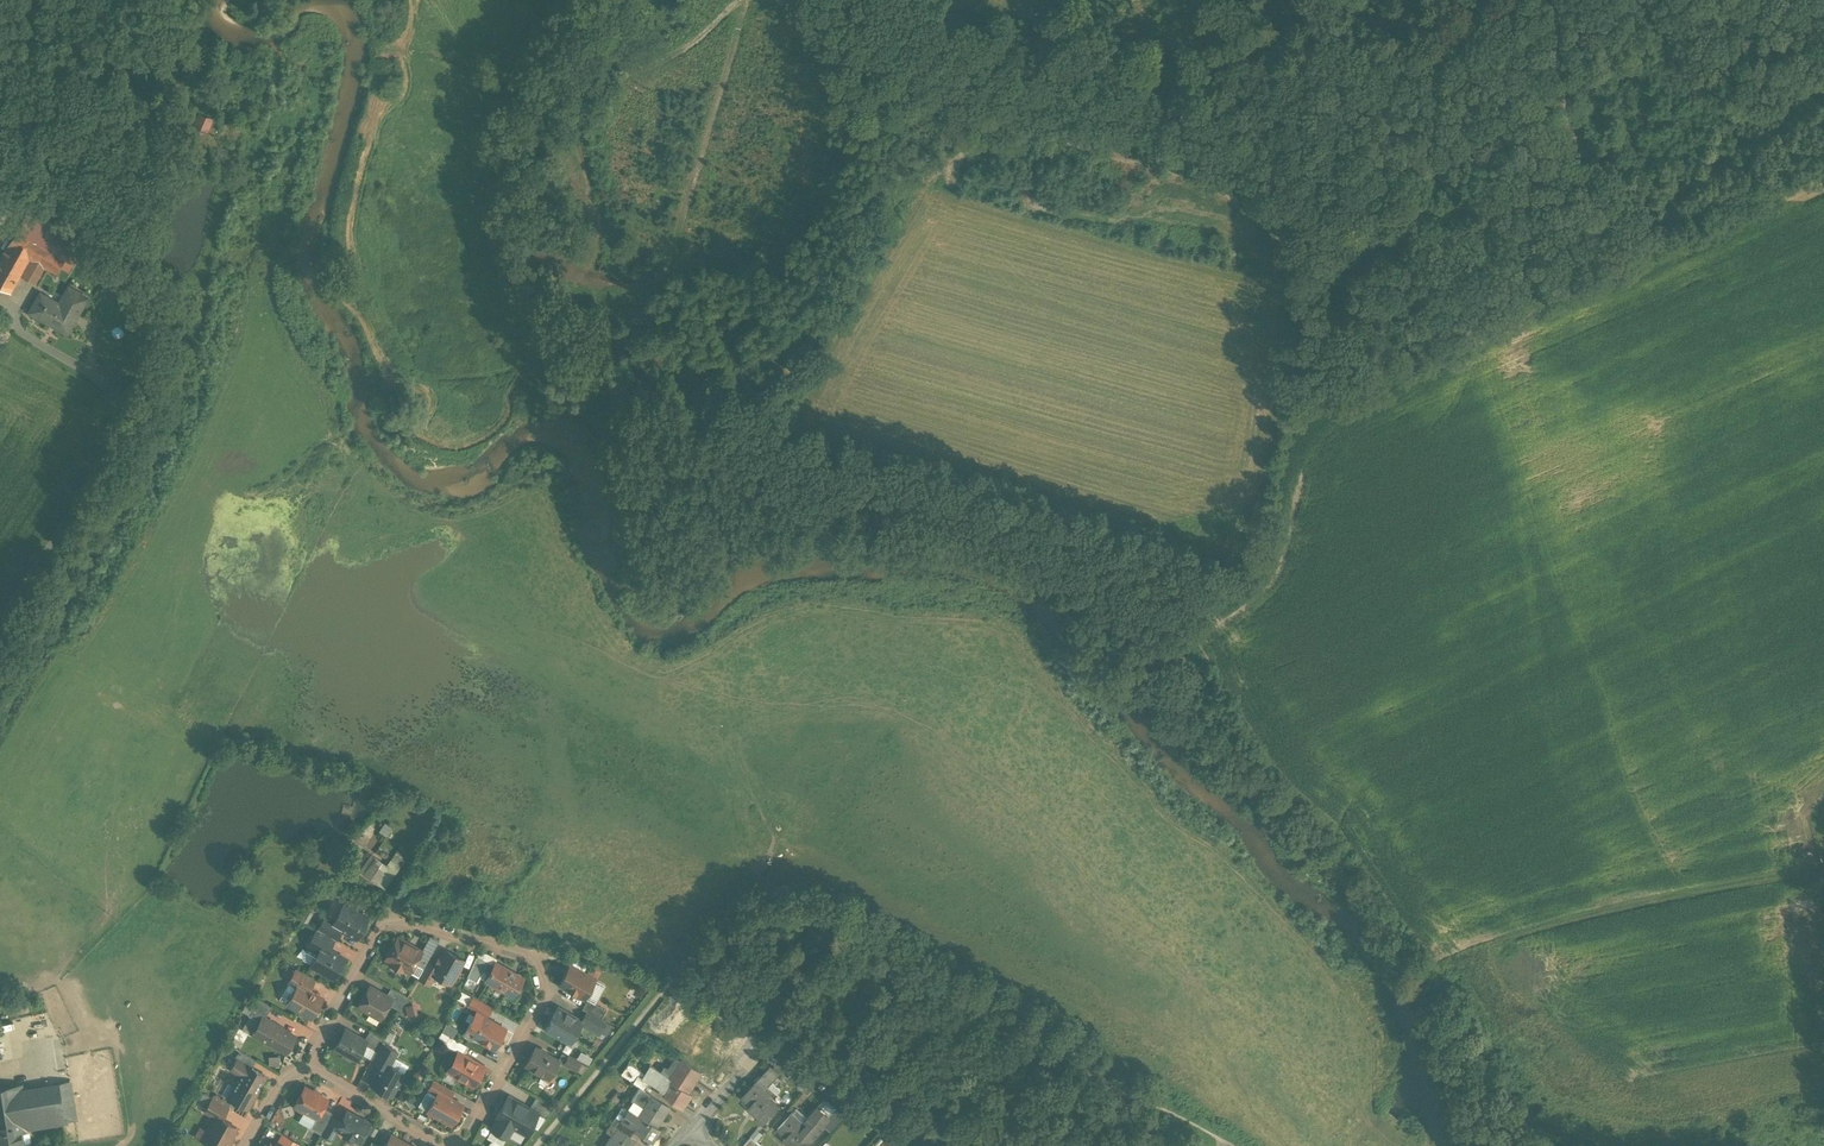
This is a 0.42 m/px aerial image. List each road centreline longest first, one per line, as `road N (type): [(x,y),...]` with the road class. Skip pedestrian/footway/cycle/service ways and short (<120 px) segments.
road 1 (residential): [(306,1065),(442,1144),(461,1143),(545,999),(537,961),(526,952),(396,922),(375,937)]
road 2 (track): [(1823,876),(1731,884),(1600,911),(1428,972)]
road 3 (track): [(83,493),(122,434),(123,417),(106,387),(24,336),(14,315)]
road 4 (track): [(0,631),(83,493)]
road 5 (residential): [(375,937),(306,1065)]

